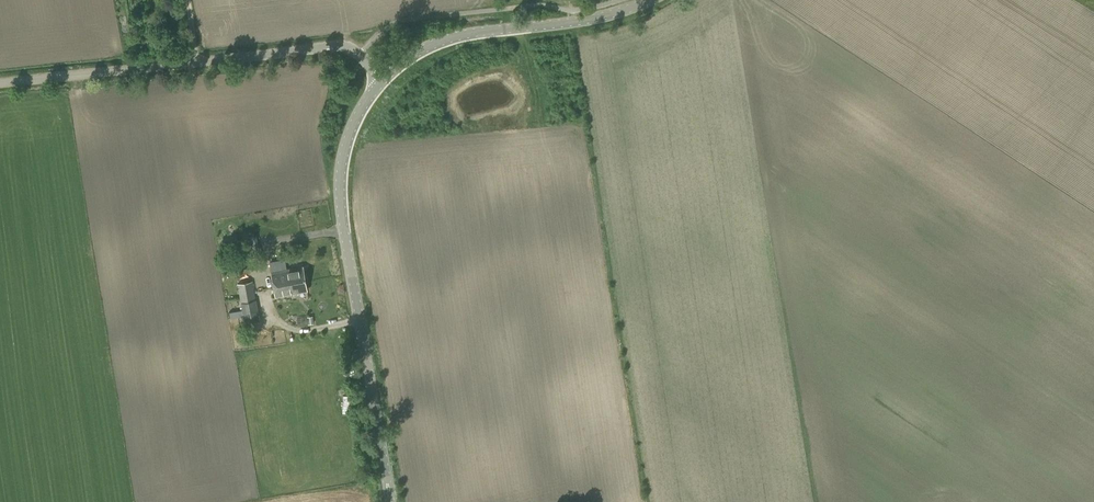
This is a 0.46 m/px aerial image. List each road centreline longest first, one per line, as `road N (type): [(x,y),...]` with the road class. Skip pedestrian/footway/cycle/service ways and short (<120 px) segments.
road 1 (tertiary): [(391,501),(341,191),(351,130),(386,78)]
road 2 (unclassified): [(0,84),(336,45),(386,78)]
road 3 (tertiary): [(386,78),(415,54),(456,37),(583,23),(653,0)]

